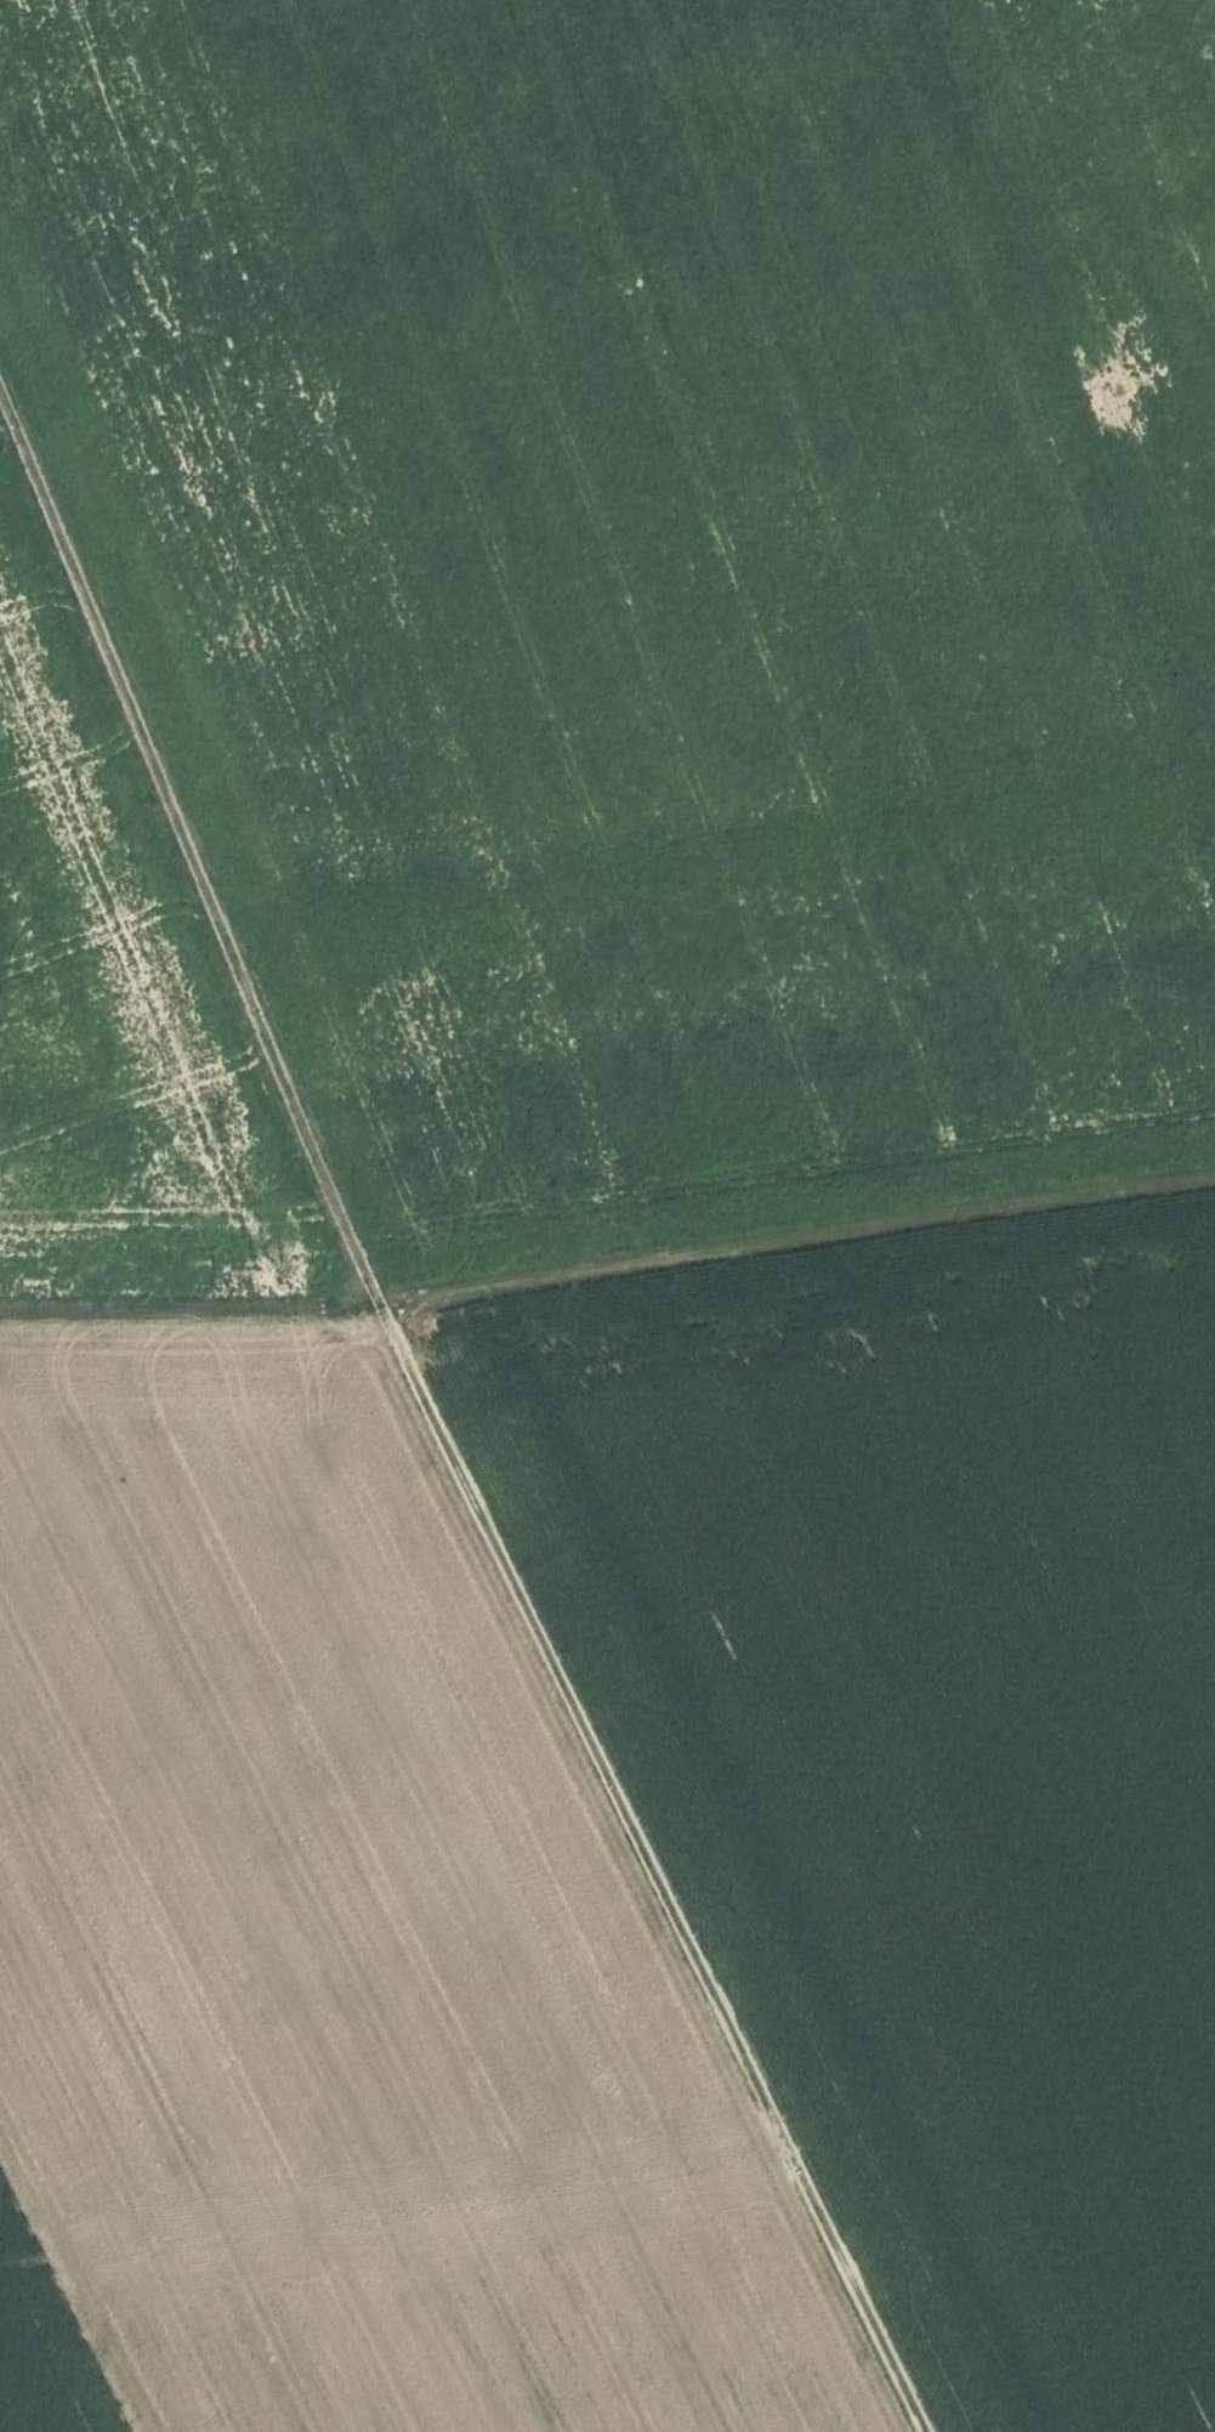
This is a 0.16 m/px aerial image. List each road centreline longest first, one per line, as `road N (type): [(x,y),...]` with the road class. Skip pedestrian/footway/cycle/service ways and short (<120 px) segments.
road 1 (track): [(0,379),(379,1314),(1214,1187)]
road 2 (track): [(926,2431),(379,1314),(0,1318)]

